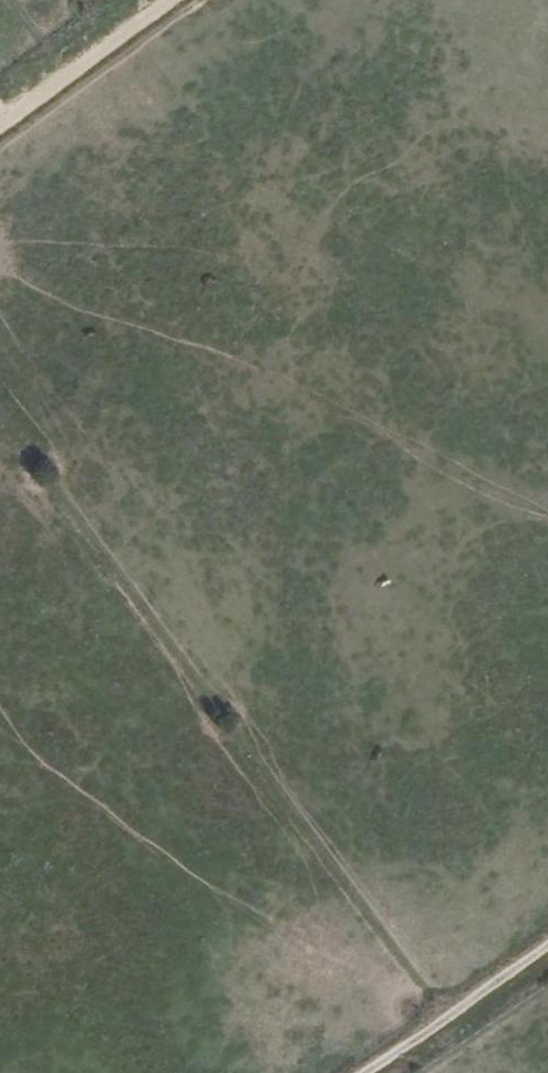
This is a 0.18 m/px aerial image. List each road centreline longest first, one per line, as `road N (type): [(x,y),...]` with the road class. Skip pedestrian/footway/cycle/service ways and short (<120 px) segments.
road 1 (track): [(363,1072),(547,947)]
road 2 (track): [(172,0),(0,125)]

